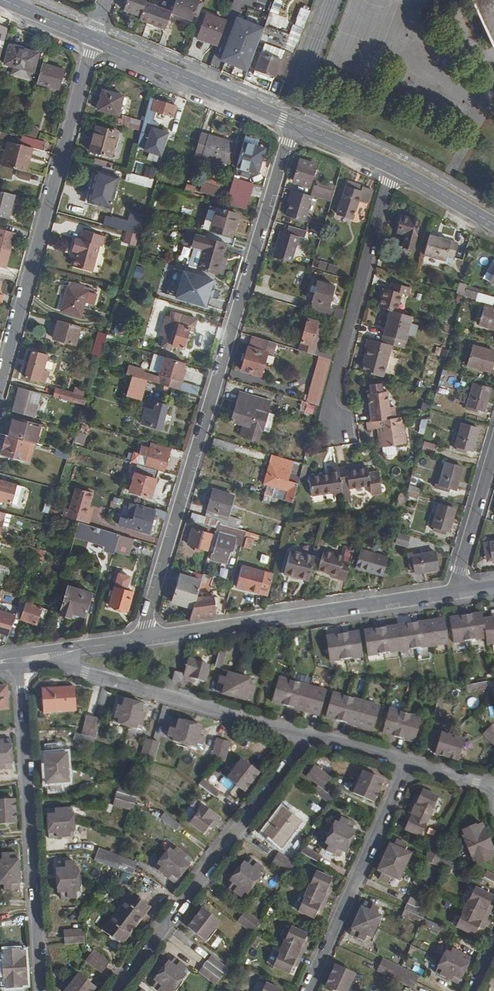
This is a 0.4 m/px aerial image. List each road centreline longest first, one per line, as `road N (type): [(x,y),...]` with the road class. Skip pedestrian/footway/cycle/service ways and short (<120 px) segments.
road 1 (residential): [(294,124),(142,640)]
road 2 (residential): [(0,384),(94,39)]
road 3 (residential): [(20,658),(42,990)]
road 4 (residential): [(116,990),(311,735)]
road 5 (residential): [(142,640),(456,593)]
road 6 (residential): [(32,657),(311,735)]
road 7 (residential): [(334,428),(330,403),(394,167)]
road 8 (residential): [(410,763),(307,990)]
road 9 (tertiary): [(94,39),(294,124)]
road 10 (residential): [(493,454),(456,593)]

